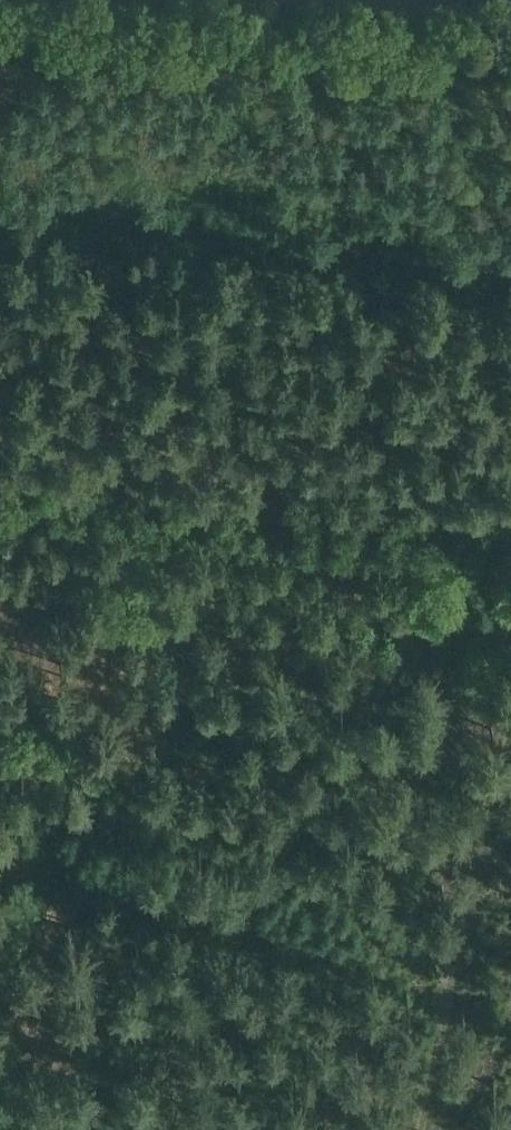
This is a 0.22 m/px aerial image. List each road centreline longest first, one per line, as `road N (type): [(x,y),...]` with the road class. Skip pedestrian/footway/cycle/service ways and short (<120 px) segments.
road 1 (track): [(389,1129),(484,630),(510,436)]
road 2 (track): [(0,594),(510,632)]
road 3 (track): [(0,25),(510,60)]

